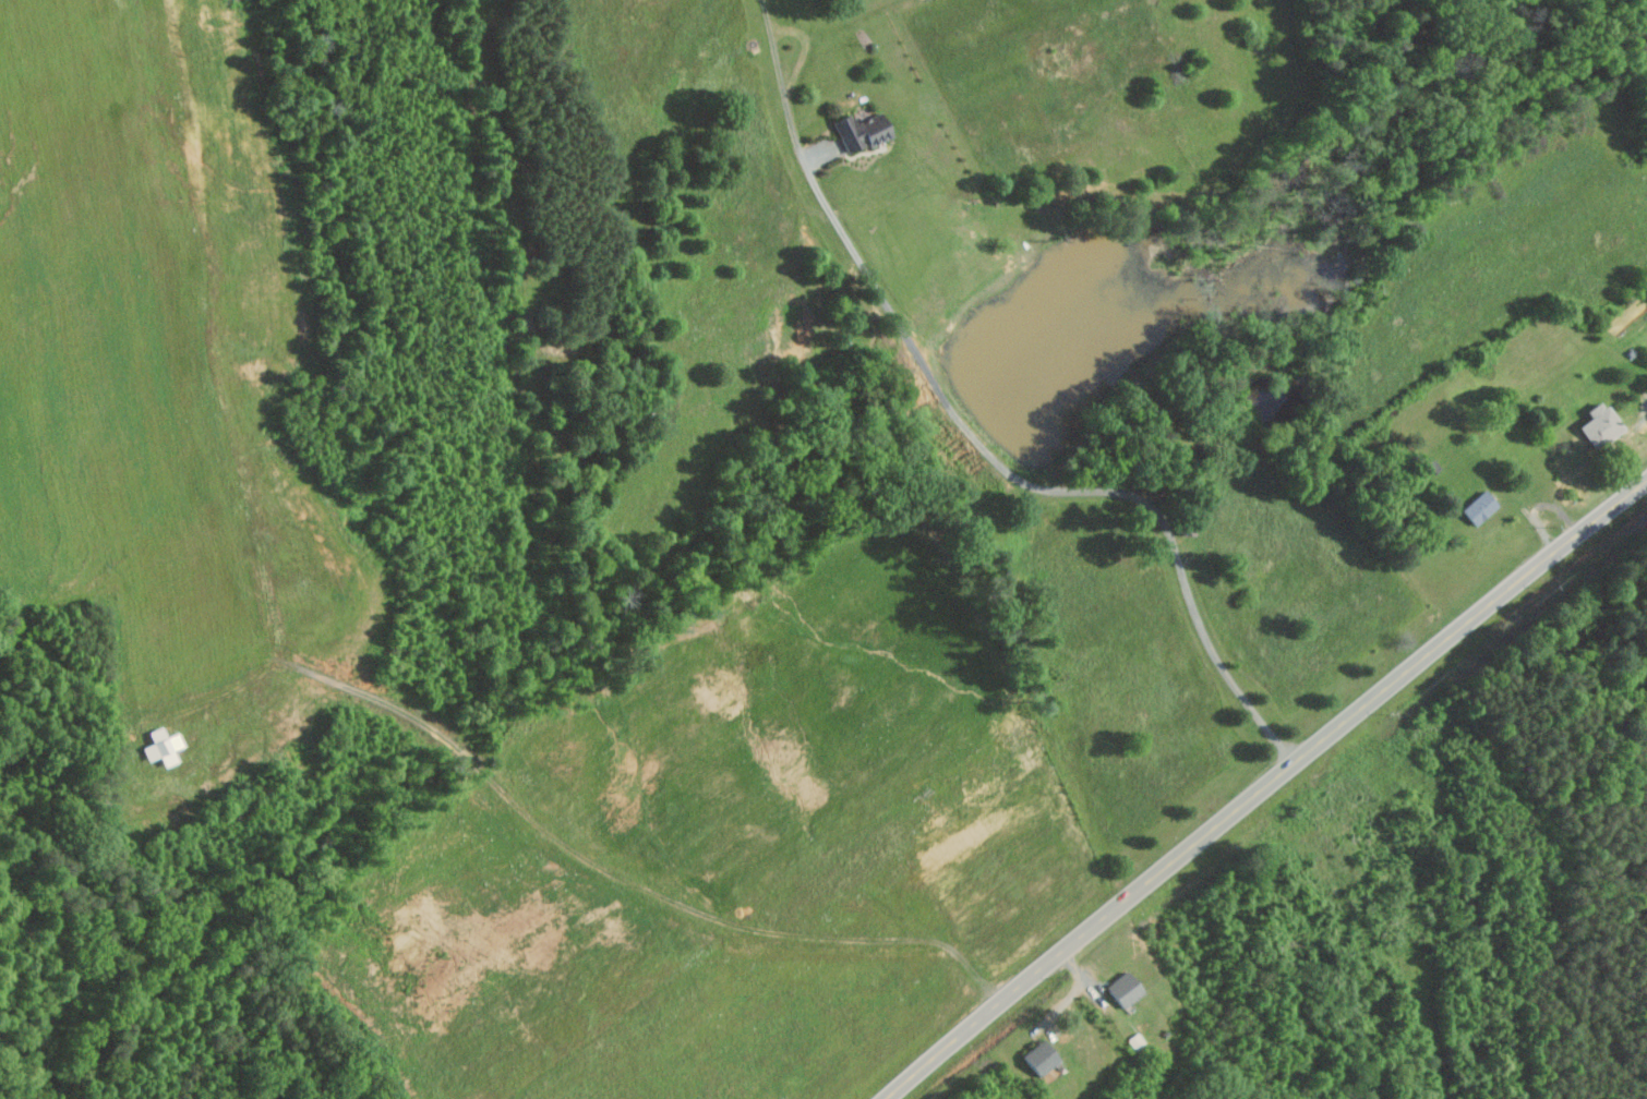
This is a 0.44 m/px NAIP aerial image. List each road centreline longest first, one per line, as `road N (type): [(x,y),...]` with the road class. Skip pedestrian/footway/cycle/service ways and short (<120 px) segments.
road 1 (primary): [(1646,483),(880,1098)]

